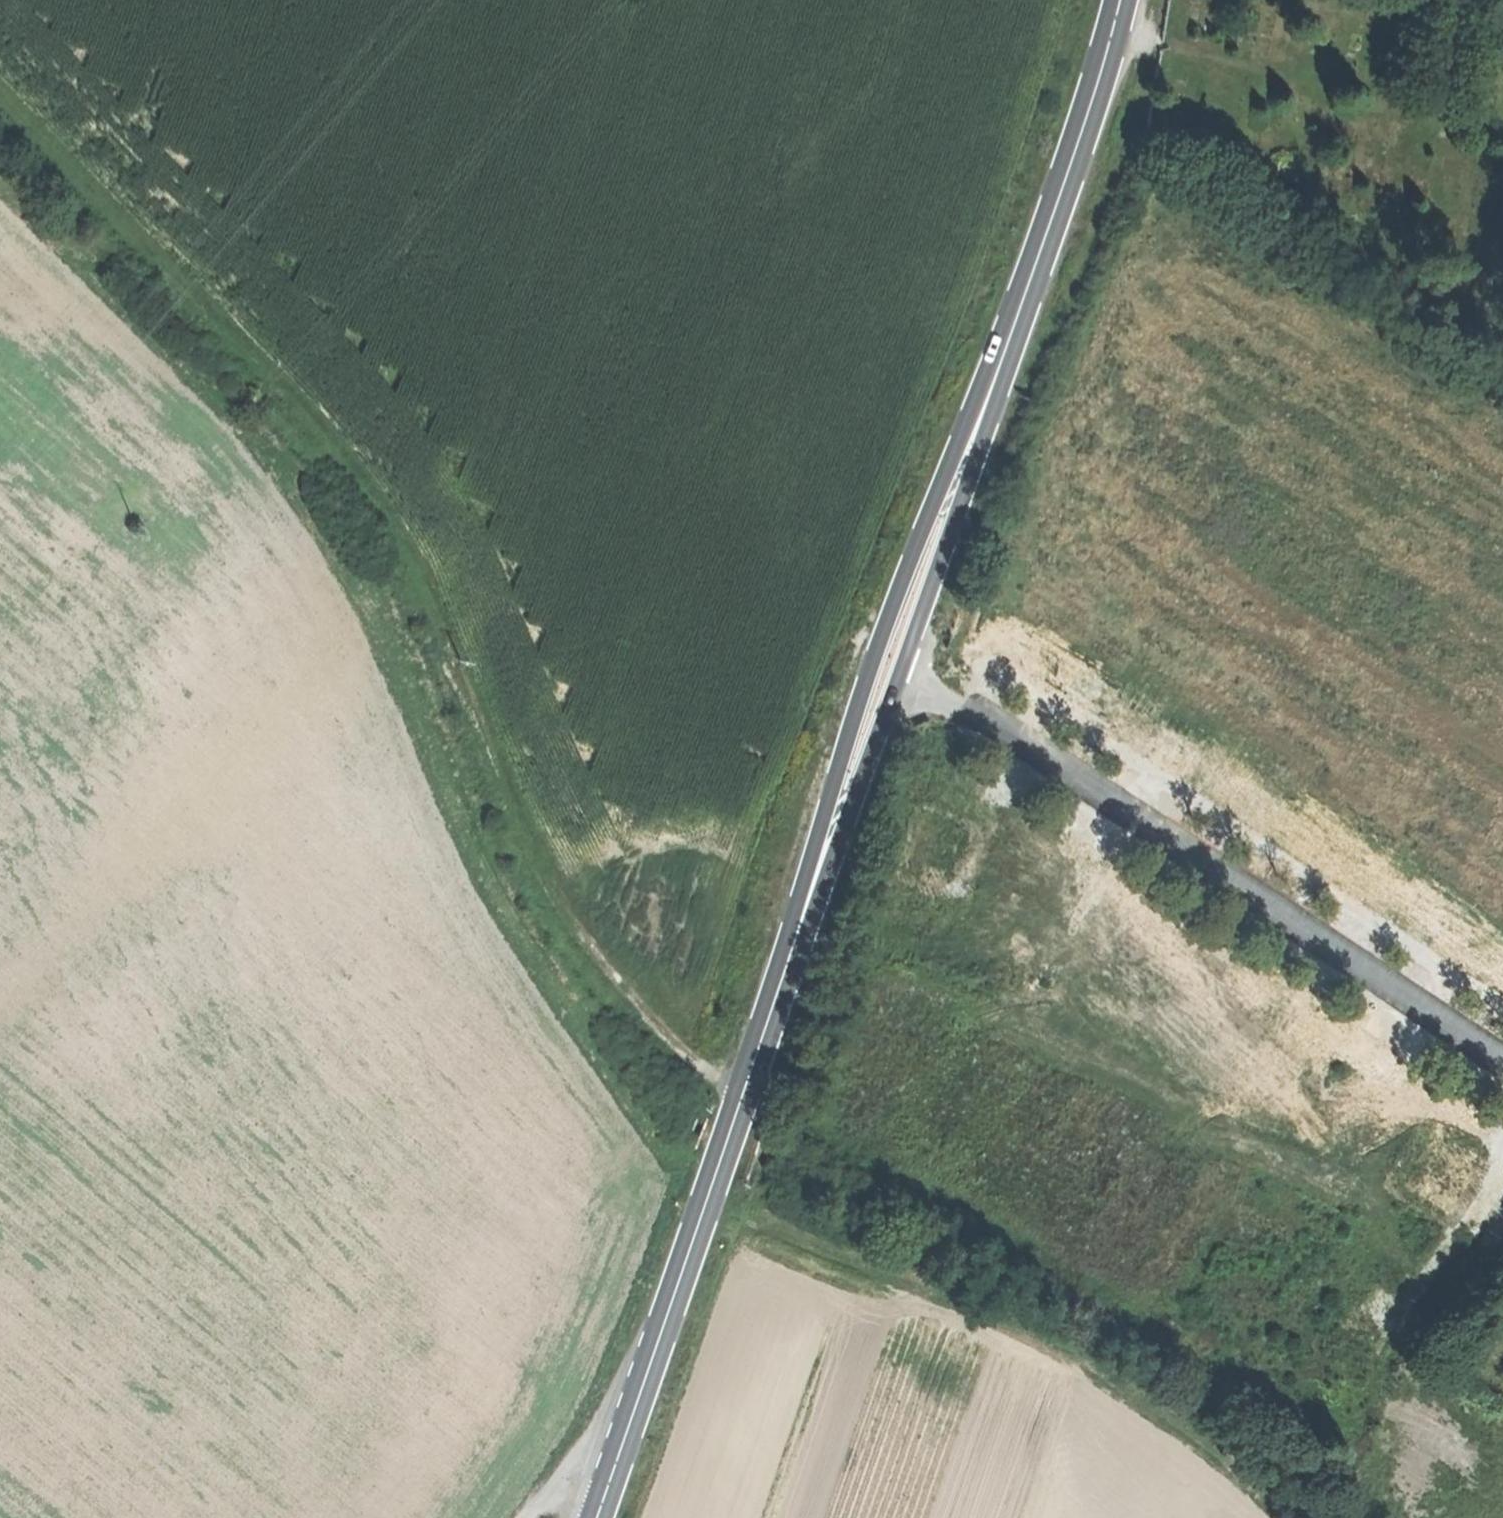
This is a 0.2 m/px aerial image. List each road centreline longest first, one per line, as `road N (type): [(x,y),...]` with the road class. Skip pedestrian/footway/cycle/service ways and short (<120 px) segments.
road 1 (primary): [(613,1472),(884,672)]
road 2 (unclassified): [(884,672),(938,691),(1502,1072)]
road 3 (primary): [(884,672),(1057,203),(1120,0)]

